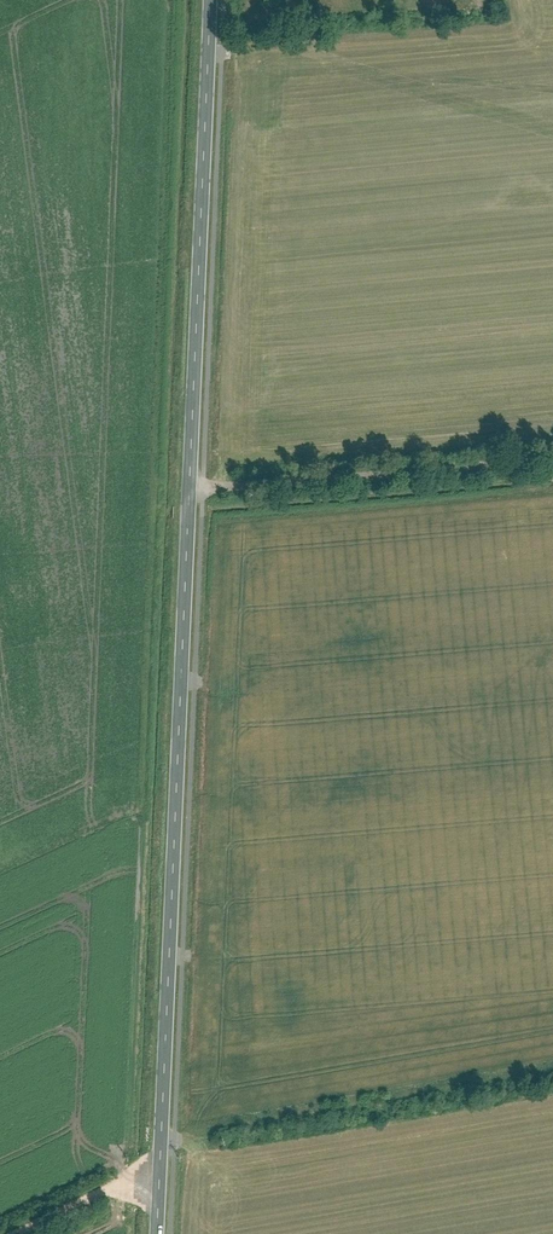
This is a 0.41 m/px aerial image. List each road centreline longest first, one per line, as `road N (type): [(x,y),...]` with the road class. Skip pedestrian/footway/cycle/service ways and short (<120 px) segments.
road 1 (tertiary): [(155,1233),(208,0)]
road 2 (track): [(552,1069),(174,1145),(158,1171),(23,1233)]
road 3 (track): [(190,488),(552,458)]

